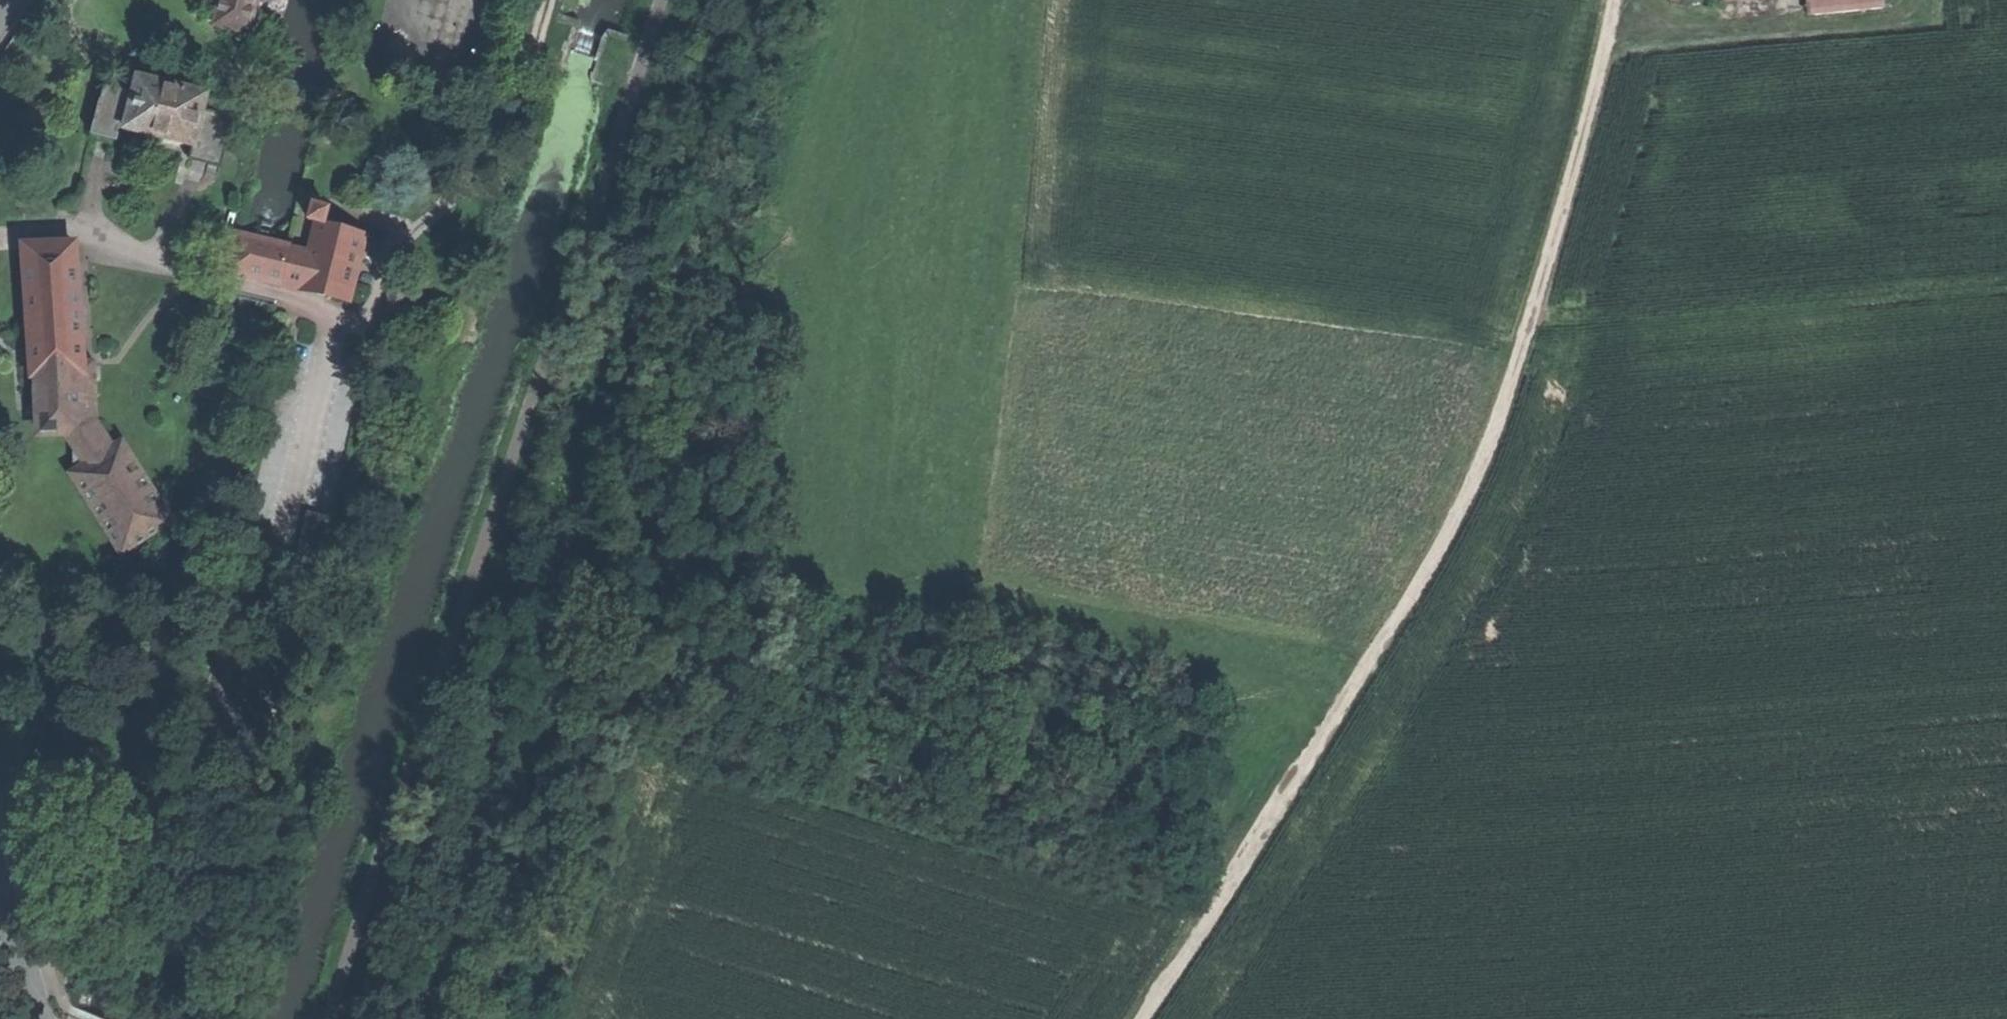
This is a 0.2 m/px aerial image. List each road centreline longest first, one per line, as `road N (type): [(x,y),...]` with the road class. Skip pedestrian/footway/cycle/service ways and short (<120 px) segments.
road 1 (tertiary): [(0,892),(40,1018)]

